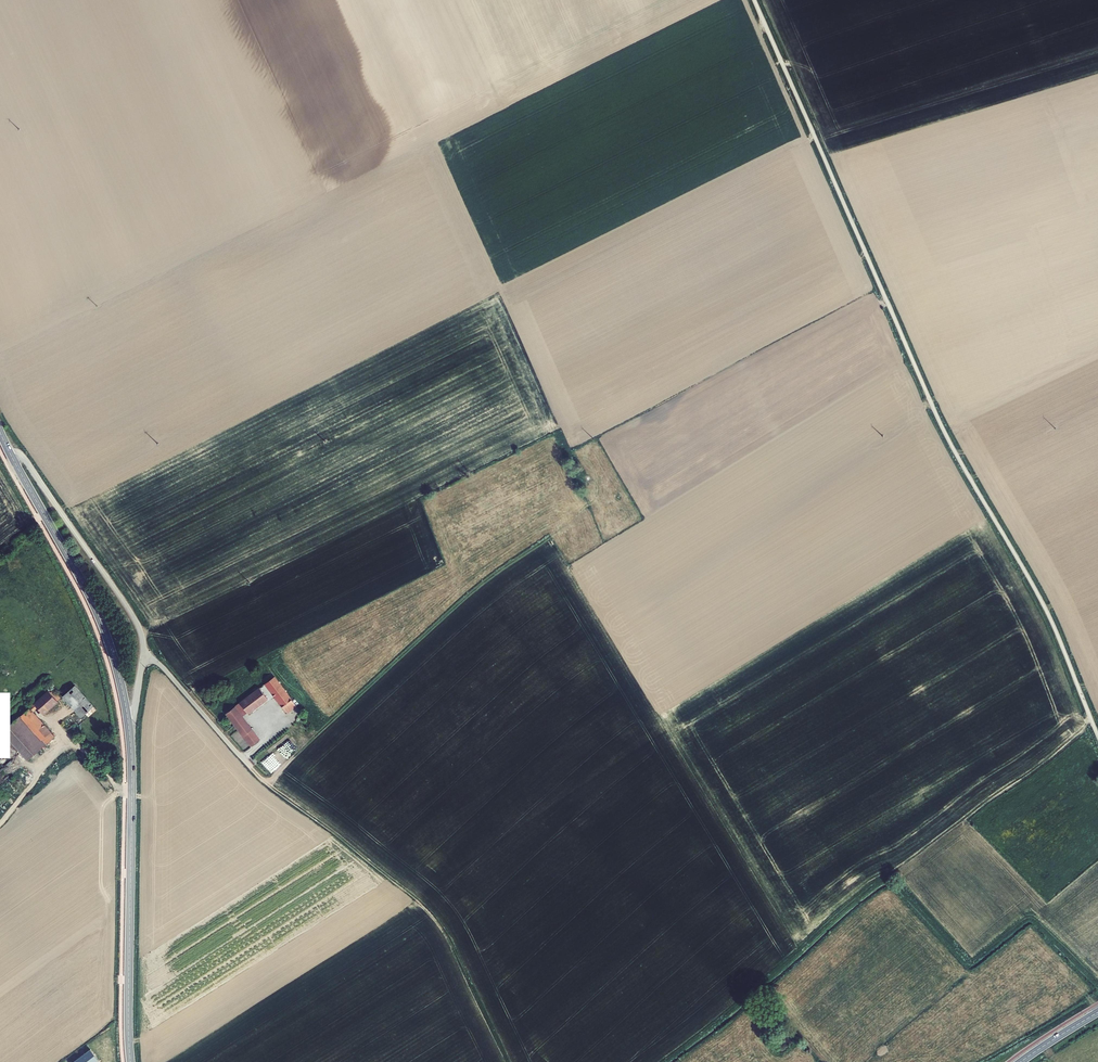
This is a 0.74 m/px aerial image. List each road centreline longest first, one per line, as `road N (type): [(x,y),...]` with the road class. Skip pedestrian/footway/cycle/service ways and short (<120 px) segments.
road 1 (unclassified): [(754,0),(940,424),(1047,611),(1097,736)]
road 2 (track): [(143,653),(264,780),(423,903),(450,940),(493,1032)]
road 3 (primary): [(131,1061),(128,724)]
road 4 (residential): [(128,724),(143,653),(139,627),(24,459),(11,454)]
road 5 (primary): [(128,724),(97,613),(11,454)]

